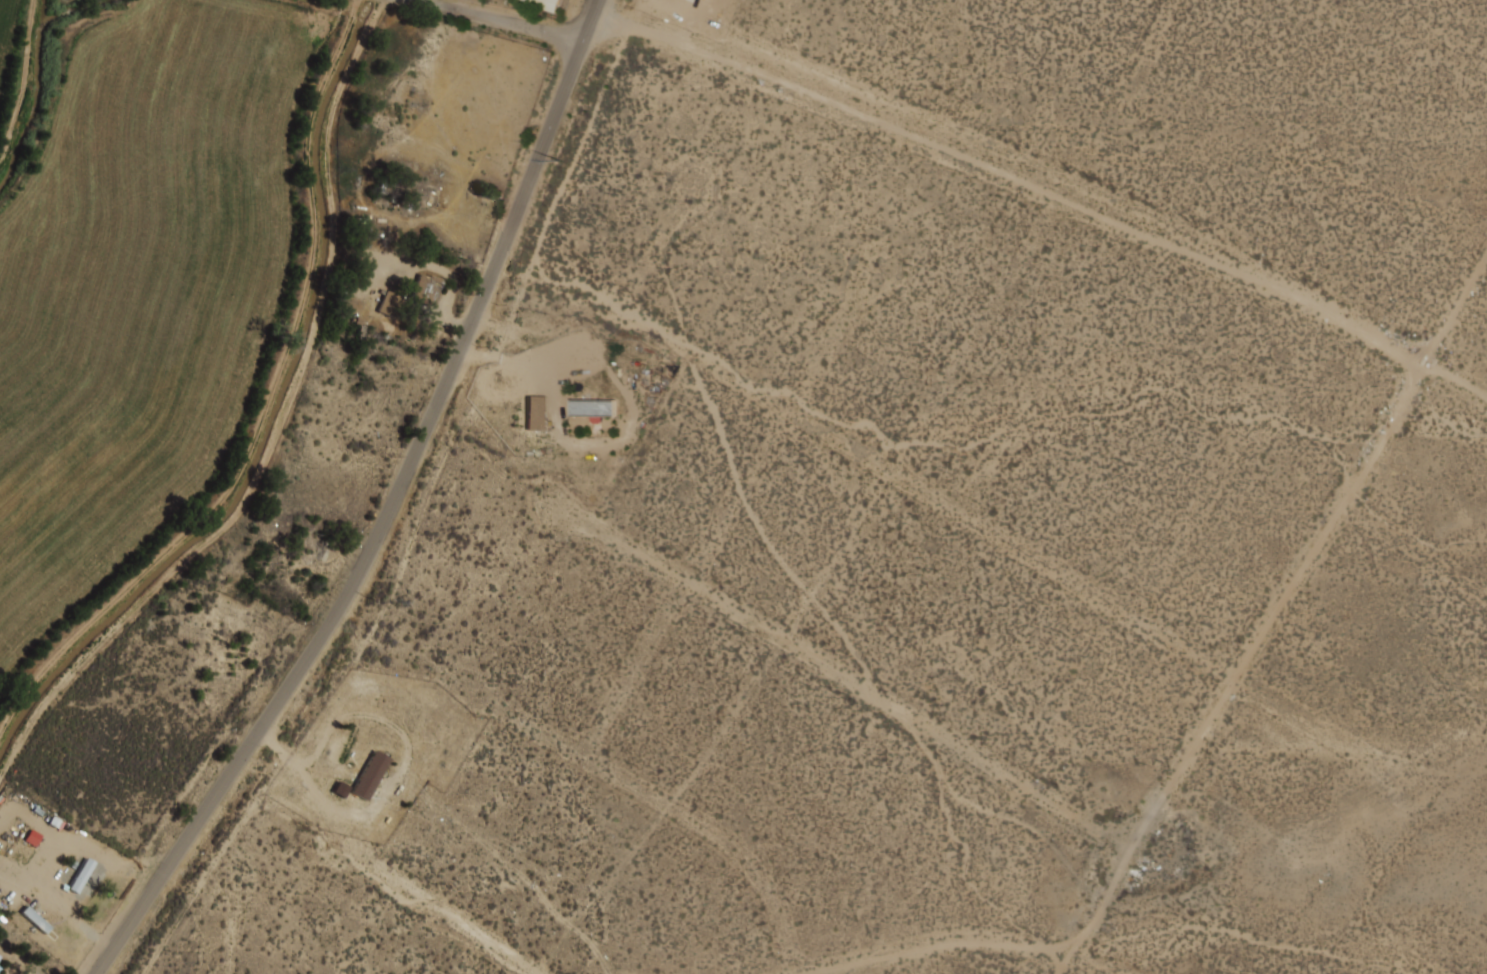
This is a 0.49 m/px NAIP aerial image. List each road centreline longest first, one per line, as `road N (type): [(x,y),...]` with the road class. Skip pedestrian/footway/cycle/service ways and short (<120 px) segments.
road 1 (track): [(1486,929),(1332,883),(1052,861),(945,785),(952,687),(820,571),(774,519),(677,115),(584,42)]
road 2 (tertiary): [(600,0),(516,221),(352,591),(95,973)]
road 3 (residential): [(1423,361),(1306,299),(596,11)]
road 4 (residential): [(1124,830),(1106,830),(560,510)]
road 5 (residential): [(1423,361),(1204,732),(1145,820),(1124,830)]
road 6 (residential): [(301,822),(532,973)]
road 7 (residential): [(584,42),(410,0)]

